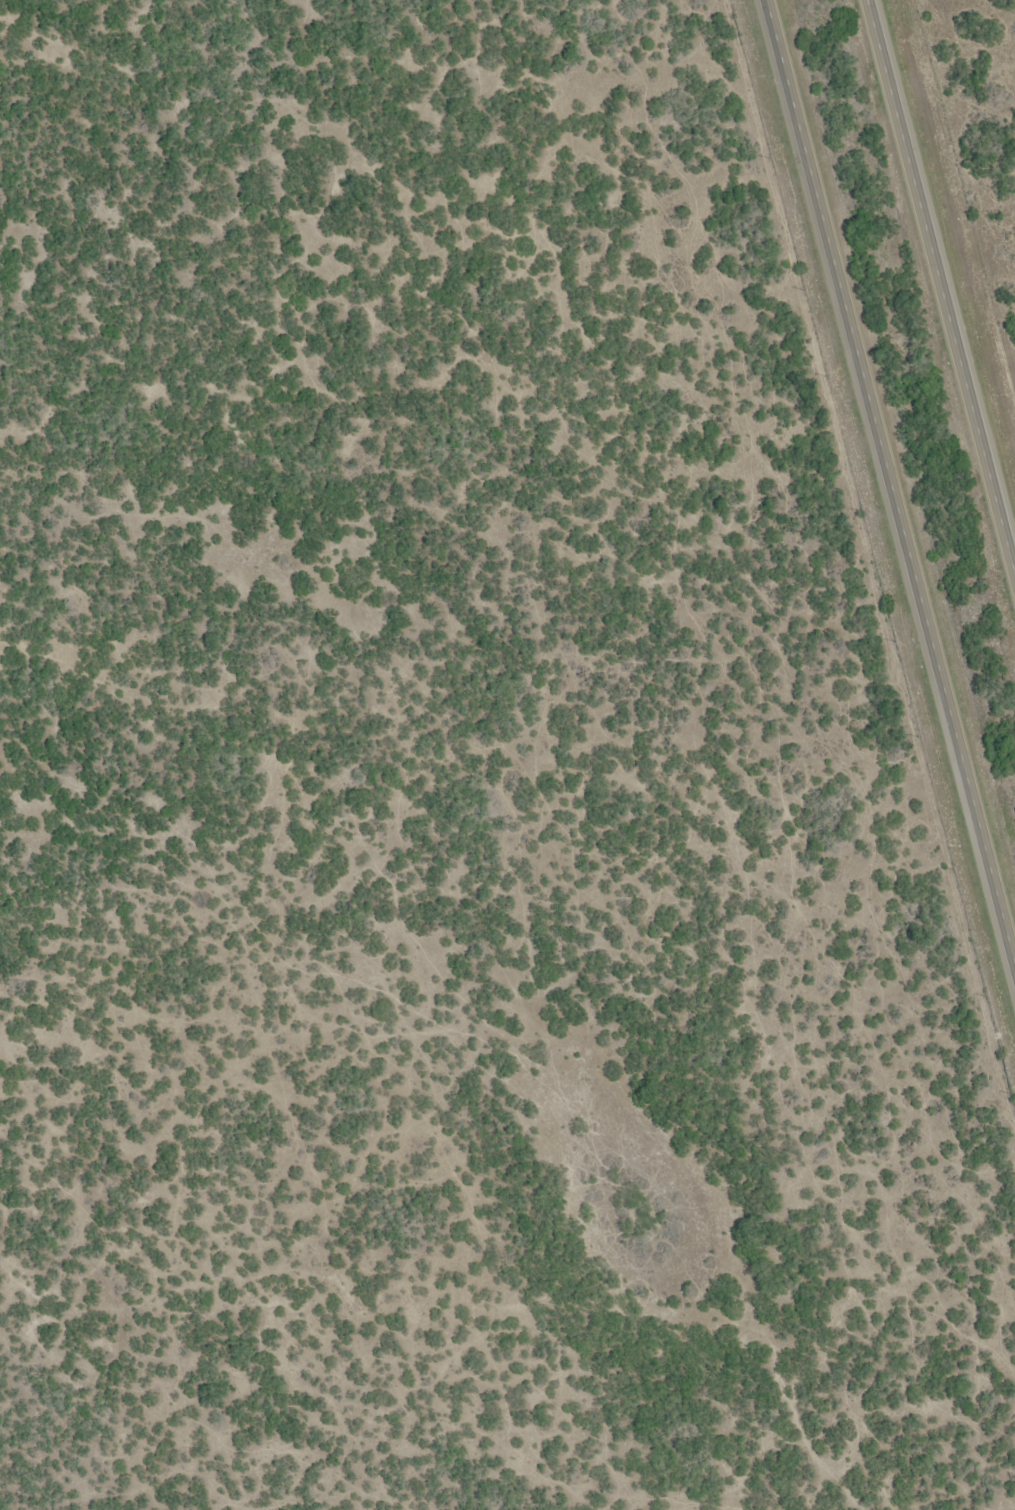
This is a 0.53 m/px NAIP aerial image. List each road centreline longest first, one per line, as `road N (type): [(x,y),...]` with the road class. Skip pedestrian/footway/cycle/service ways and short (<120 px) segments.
road 1 (trunk): [(773,0),(1014,934)]
road 2 (trunk): [(1014,557),(874,0)]

